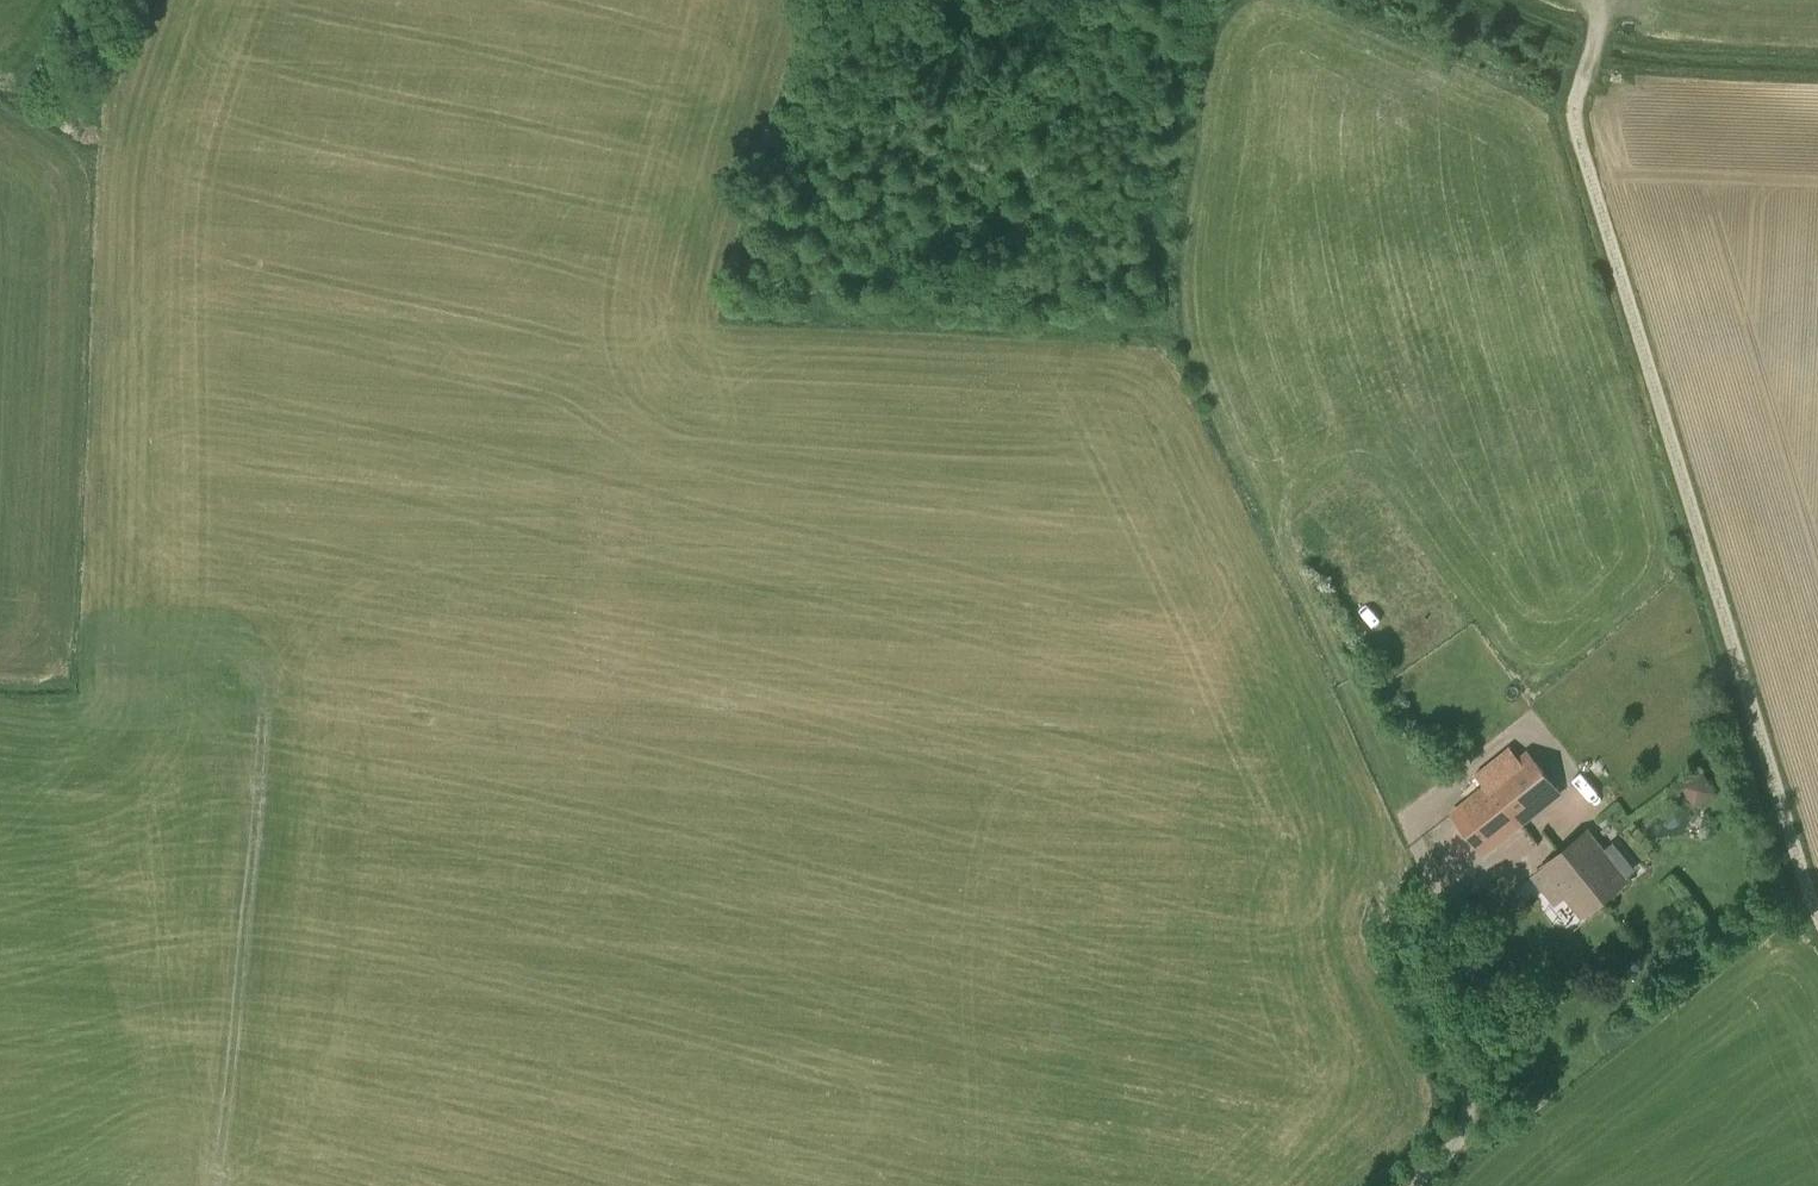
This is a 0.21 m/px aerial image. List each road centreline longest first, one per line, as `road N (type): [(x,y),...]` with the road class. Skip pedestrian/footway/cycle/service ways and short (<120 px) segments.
road 1 (track): [(1817,924),(1571,113),(1598,21)]
road 2 (unclassified): [(1407,1185),(1460,1132),(1466,1111),(1404,953)]

